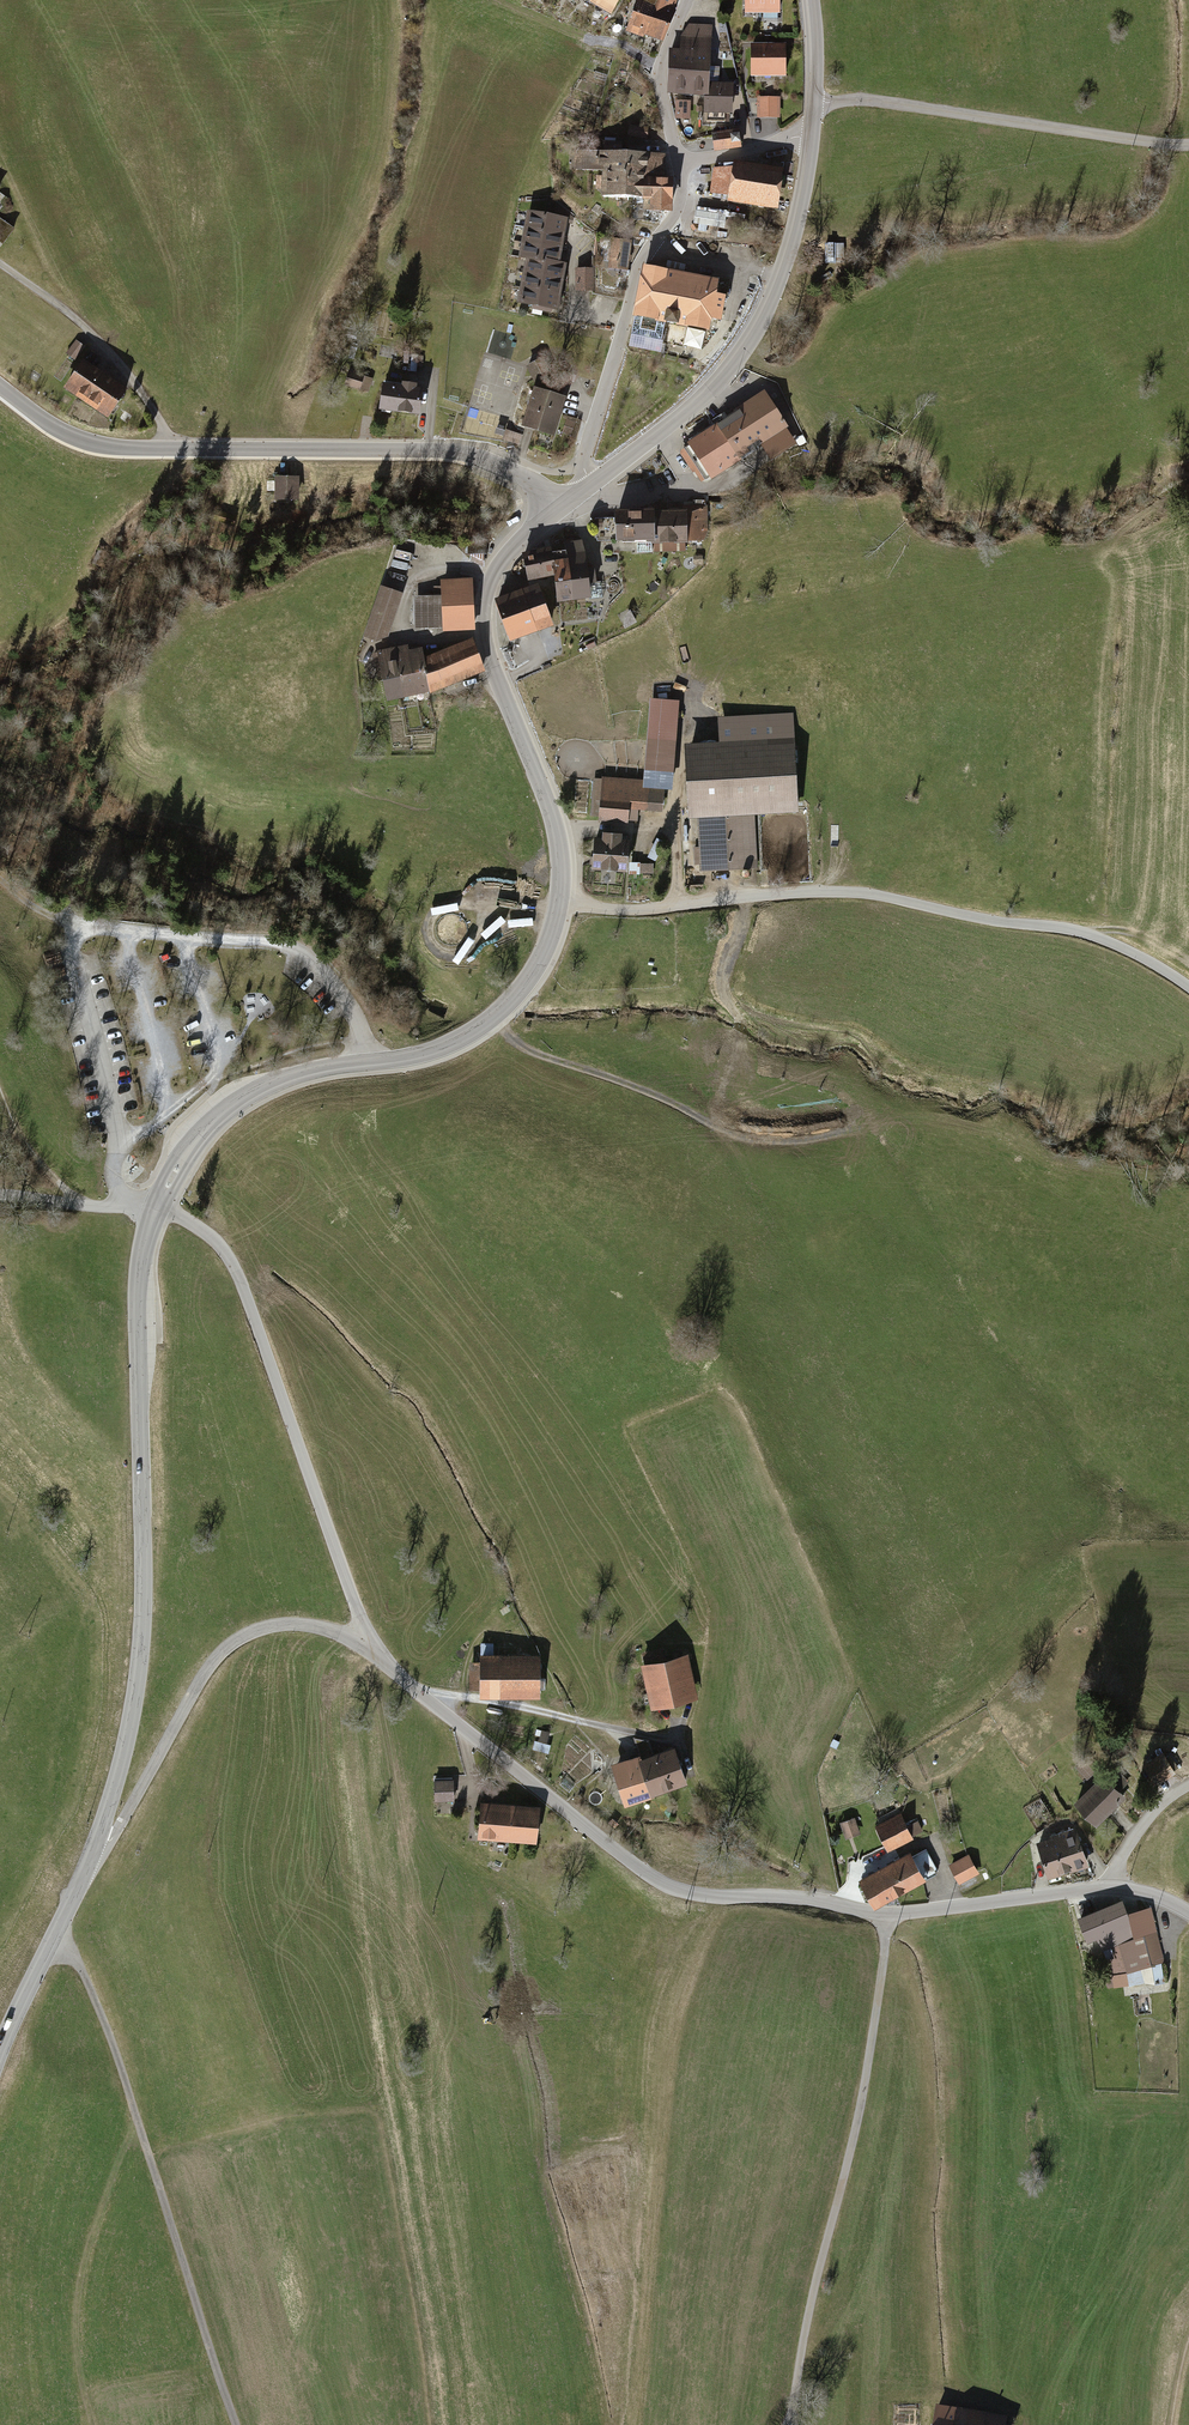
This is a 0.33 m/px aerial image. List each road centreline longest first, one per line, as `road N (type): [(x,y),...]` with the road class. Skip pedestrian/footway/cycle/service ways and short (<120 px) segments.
road 1 (tertiary): [(558,509),(501,563),(483,616),(491,664),(559,839),(559,901),(540,960),(500,1010),(450,1044),(296,1075),(233,1106),(189,1148),(156,1208)]
road 2 (unclassified): [(1188,1913),(1113,1888),(887,1914),(685,1892),(625,1858),(368,1646)]
road 3 (track): [(559,901),(647,911),(868,894),(1080,932),(1188,987)]
road 4 (tertiary): [(156,1208),(137,1290),(145,1600),(121,1761),(95,1843)]
road 5 (track): [(53,1937),(81,1967),(111,2038),(236,2424)]
road 6 (track): [(887,1914),(862,2100),(789,2424)]
road 7 (unclassified): [(368,1646),(235,1270),(208,1234),(156,1208)]
road 8 (tertiary): [(811,136),(788,251),(752,335),(700,400),(590,485)]
road 9 (tertiary): [(171,448),(457,451),(529,480),(558,509)]
road 10 (unclassified): [(95,1843),(113,1837),(198,1686),(240,1638),(299,1623),(368,1646)]
road 11 (track): [(492,1017),(532,1051),(732,1132),(784,1139),(851,1127)]
road 12 (unclassified): [(814,105),(876,101),(1188,145)]
road 13 (residential): [(590,485),(587,447),(637,269),(679,204),(678,163)]
road 14 (track): [(91,2424),(79,2365),(78,2294),(136,2116)]
road 15 (residential): [(171,448),(102,345),(0,264)]
road 16 (tertiary): [(95,1843),(0,2053)]
road 17 (tertiary): [(0,387),(84,440),(171,448)]
road 18 (track): [(677,907),(675,736)]
road 19 (residential): [(678,163),(660,72),(687,0)]
road 20 (unclassified): [(0,1195),(156,1208)]
road 21 (residential): [(678,163),(811,136)]
road 22 (track): [(468,947),(470,916),(440,908),(427,928),(431,944),(461,952)]
road 23 (track): [(1188,1785),(1139,1830),(1113,1888)]

